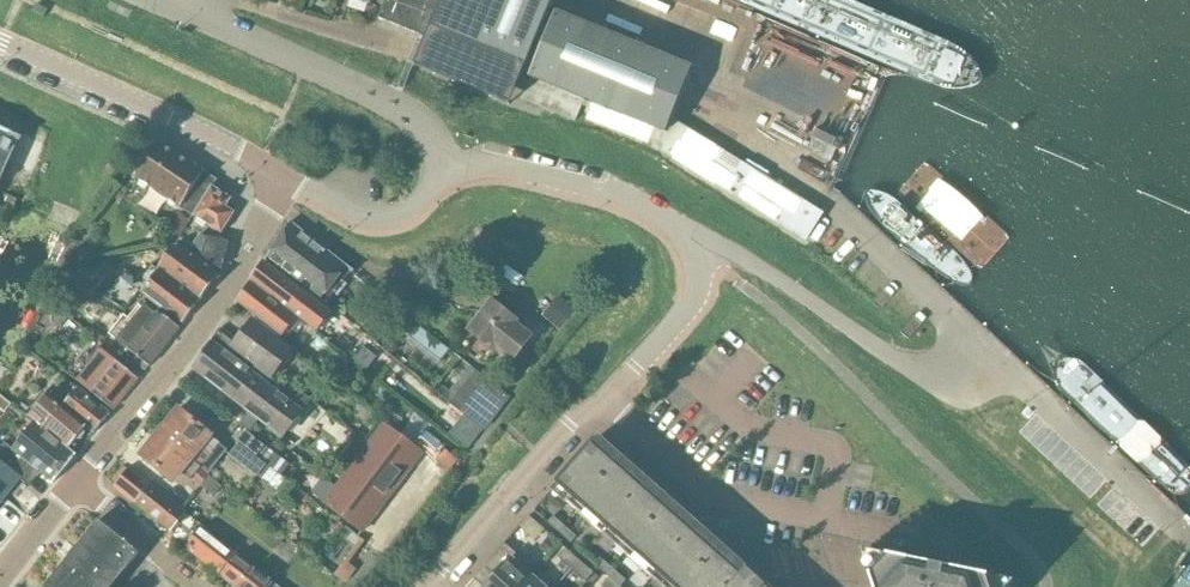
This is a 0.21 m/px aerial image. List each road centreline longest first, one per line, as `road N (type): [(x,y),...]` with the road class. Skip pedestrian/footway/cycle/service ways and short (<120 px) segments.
road 1 (residential): [(607,399),(697,292),(690,236),(608,194),(505,170),(442,165)]
road 2 (unclassified): [(75,484),(218,306),(286,176)]
road 3 (residential): [(607,399),(722,500),(917,538)]
road 4 (unclassified): [(286,176),(183,122),(0,44)]
road 5 (residential): [(442,165),(432,132),(402,107),(184,13)]
road 6 (residential): [(505,92),(232,0)]
road 7 (residential): [(429,586),(565,427),(607,399)]
road 8 (residential): [(286,176),(350,213),(397,218),(426,201),(442,165)]
road 9 (residential): [(207,586),(75,484)]

